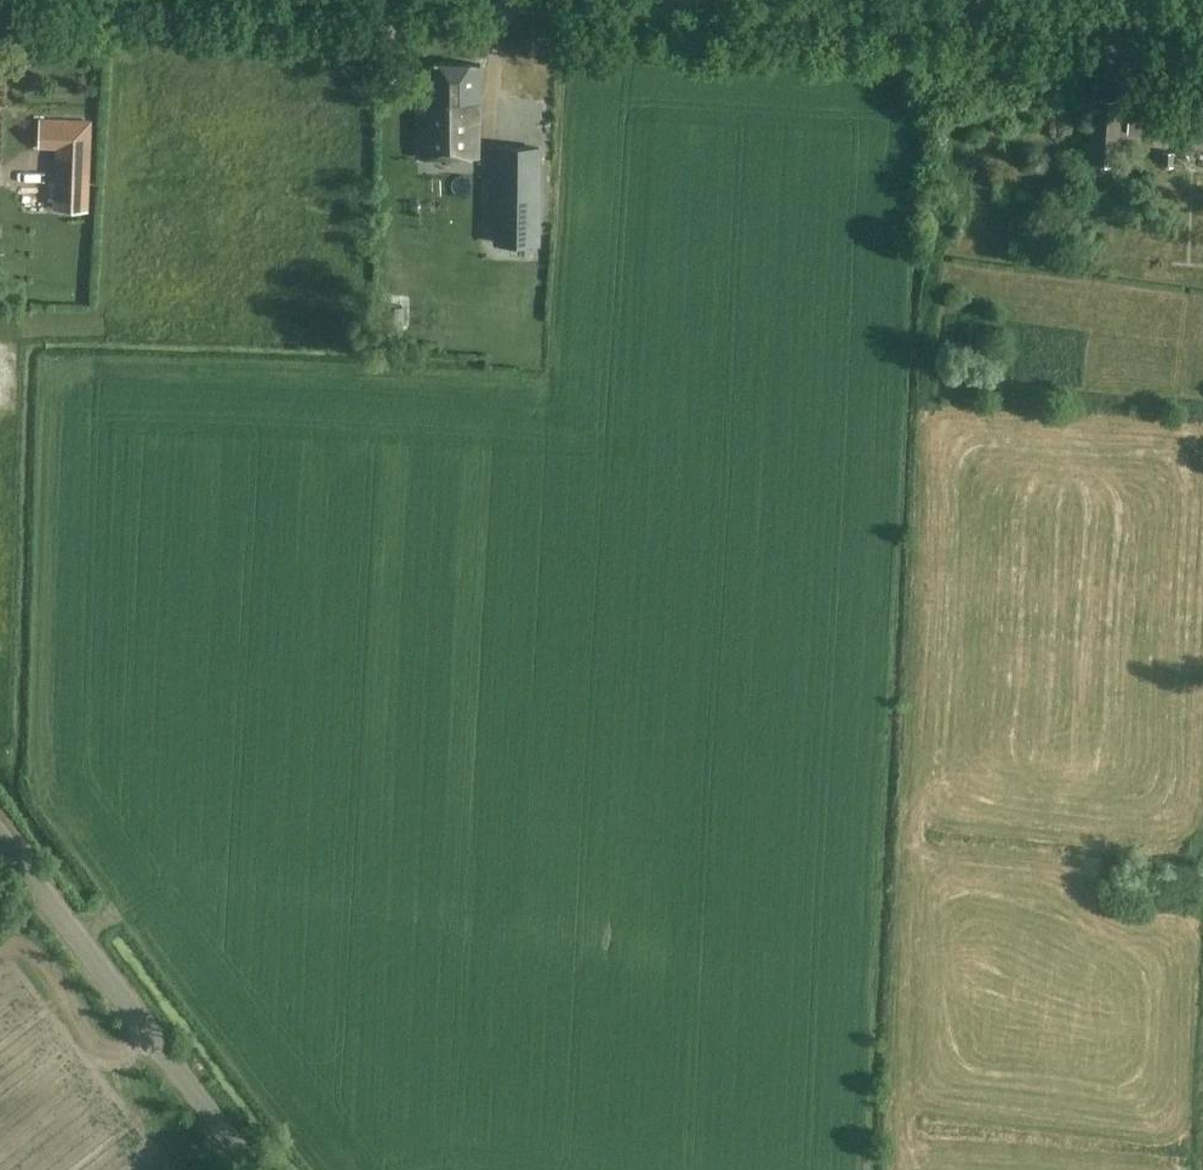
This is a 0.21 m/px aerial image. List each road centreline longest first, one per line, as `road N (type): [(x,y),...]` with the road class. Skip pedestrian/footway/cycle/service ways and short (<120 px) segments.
road 1 (tertiary): [(561,0),(1202,24)]
road 2 (unclassified): [(254,1169),(0,838)]

